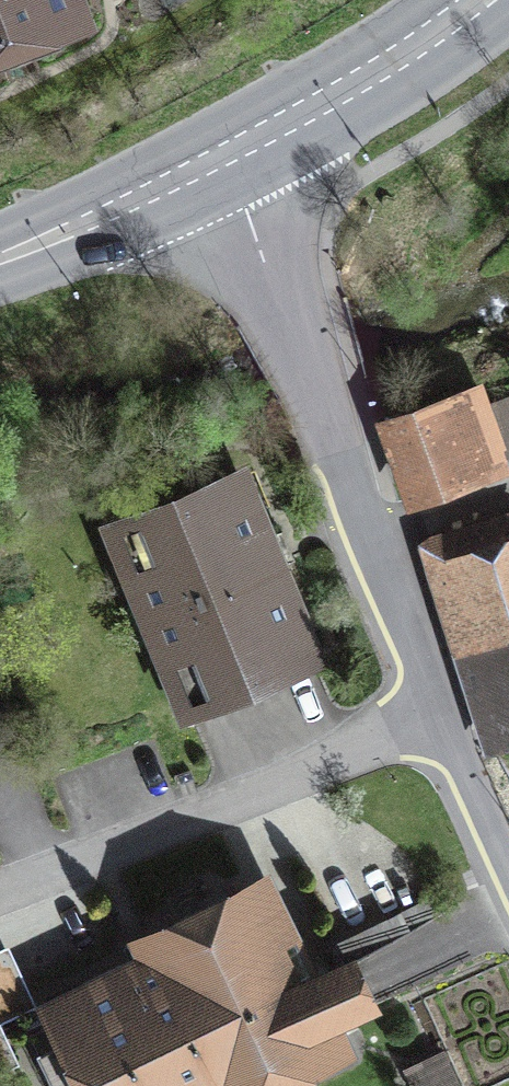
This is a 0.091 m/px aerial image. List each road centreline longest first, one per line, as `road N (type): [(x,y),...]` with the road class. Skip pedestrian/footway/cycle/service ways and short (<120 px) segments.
road 1 (residential): [(0,889),(431,713)]
road 2 (tertiary): [(367,534),(226,156)]
road 3 (secondary): [(481,0),(339,94),(226,156)]
road 4 (secondary): [(226,156),(0,260)]
road 5 (tertiary): [(431,713),(367,534)]
road 6 (tertiary): [(508,880),(431,713)]
road 7 (residential): [(508,496),(367,534)]

